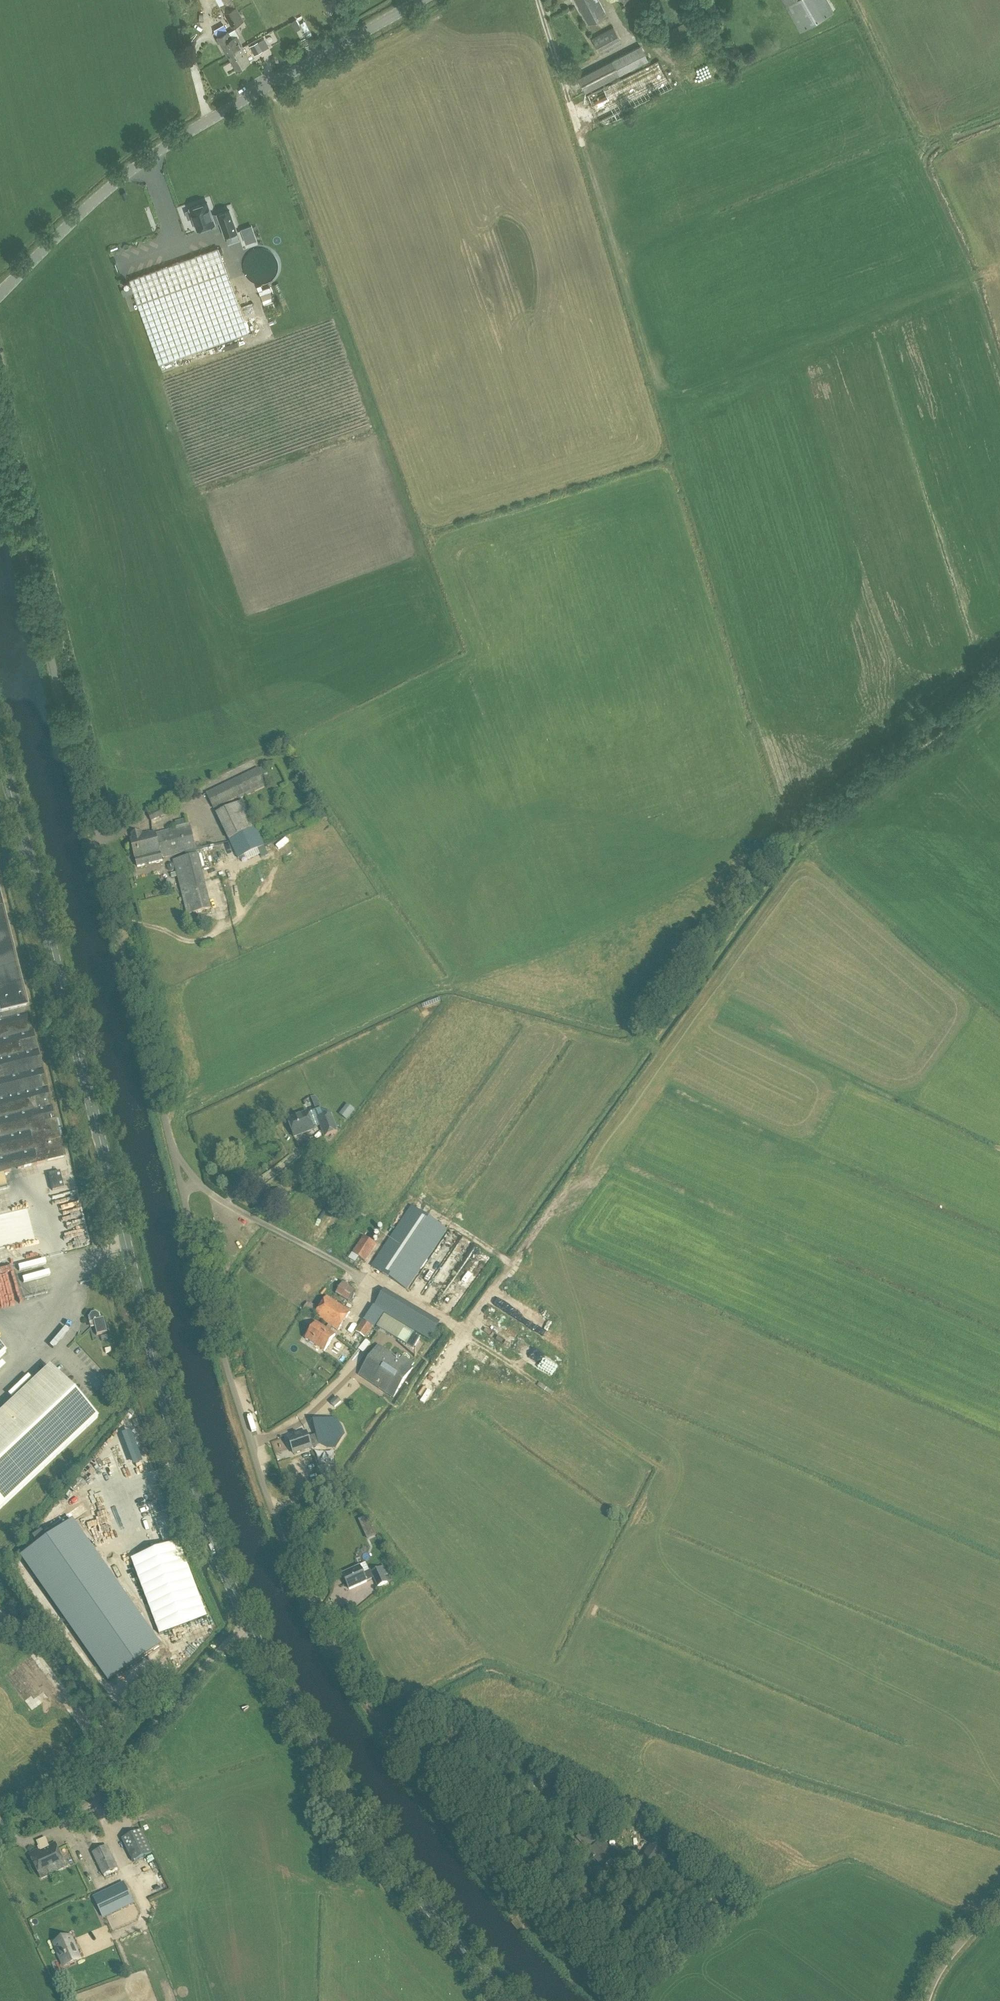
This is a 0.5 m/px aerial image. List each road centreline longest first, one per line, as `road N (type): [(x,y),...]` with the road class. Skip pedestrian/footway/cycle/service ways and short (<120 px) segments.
road 1 (unclassified): [(612,2000),(463,1834),(381,1724),(307,1591),(273,1509),(205,1283),(0,455)]
road 2 (secondary): [(248,1623),(167,1409),(0,754)]
road 3 (unclassified): [(0,294),(118,181),(168,144),(425,0)]
road 4 (secondary): [(512,2000),(380,1843),(248,1623)]
road 5 (unclassified): [(92,1803),(248,1623)]
road 6 (unclassified): [(928,2000),(955,1952),(999,1902)]

